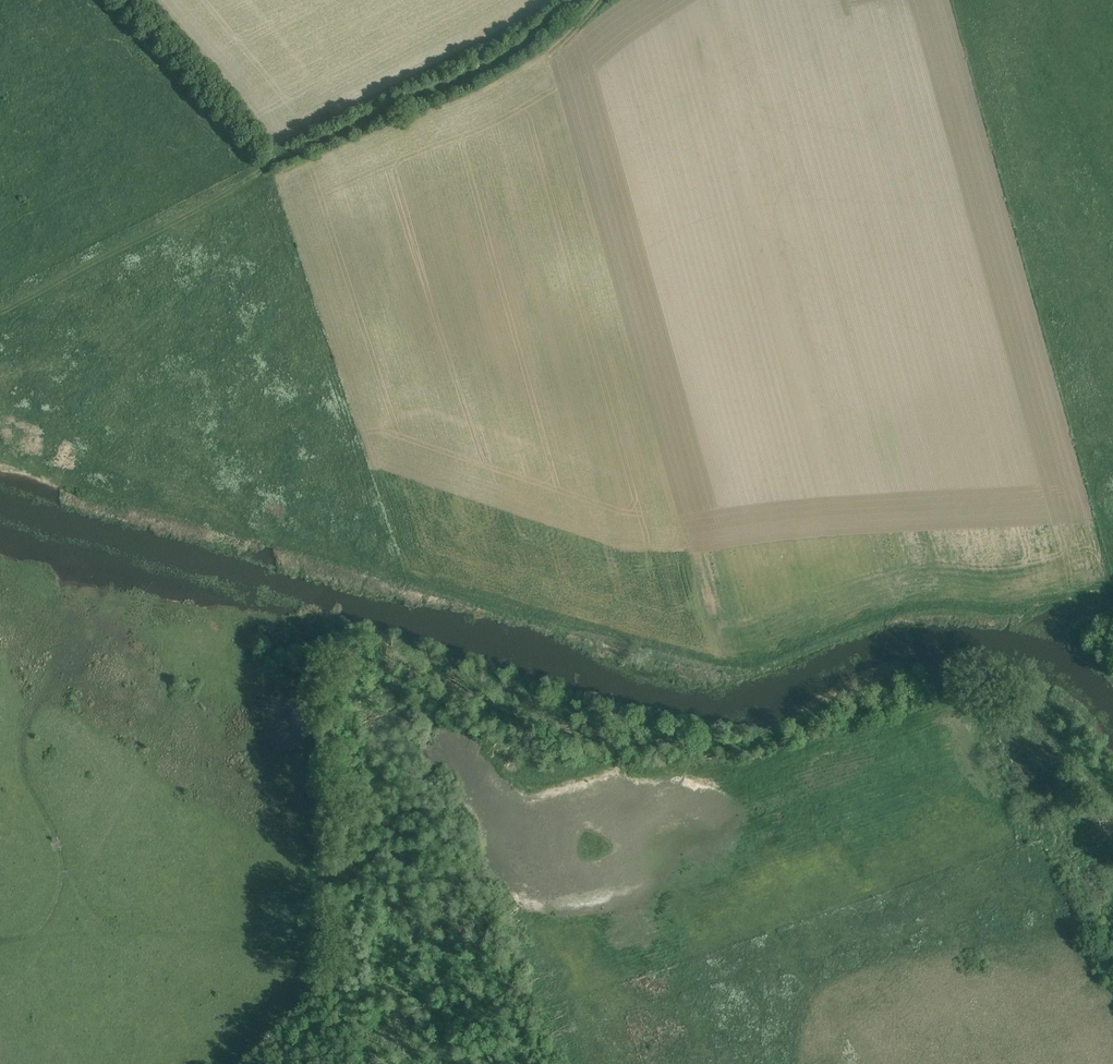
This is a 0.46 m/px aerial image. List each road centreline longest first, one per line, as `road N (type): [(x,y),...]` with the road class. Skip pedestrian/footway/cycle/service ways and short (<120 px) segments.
road 1 (track): [(255,174),(479,73),(582,0)]

